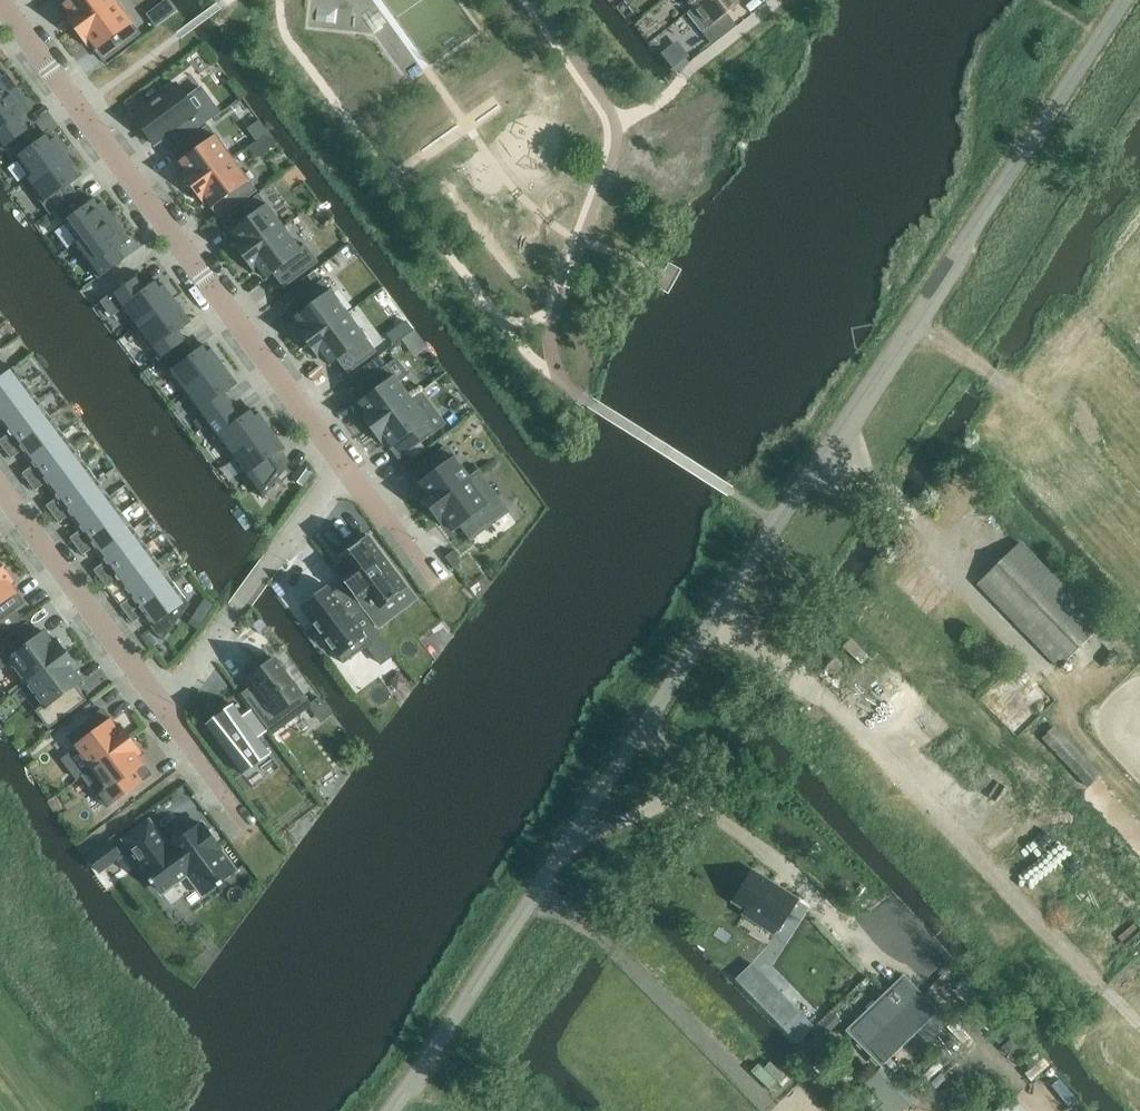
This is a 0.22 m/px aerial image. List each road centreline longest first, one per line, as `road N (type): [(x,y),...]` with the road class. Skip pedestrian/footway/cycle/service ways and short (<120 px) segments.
road 1 (unclassified): [(393,1110),(1127,0)]
road 2 (track): [(1139,1027),(839,708),(715,625)]
road 3 (residential): [(0,2),(343,466)]
road 4 (residential): [(343,466),(164,713)]
road 5 (track): [(1139,266),(1025,388),(1012,389),(913,329)]
road 6 (residential): [(164,713),(0,491)]
road 7 (residential): [(343,466),(428,580)]
road 8 (residential): [(243,817),(164,713)]

